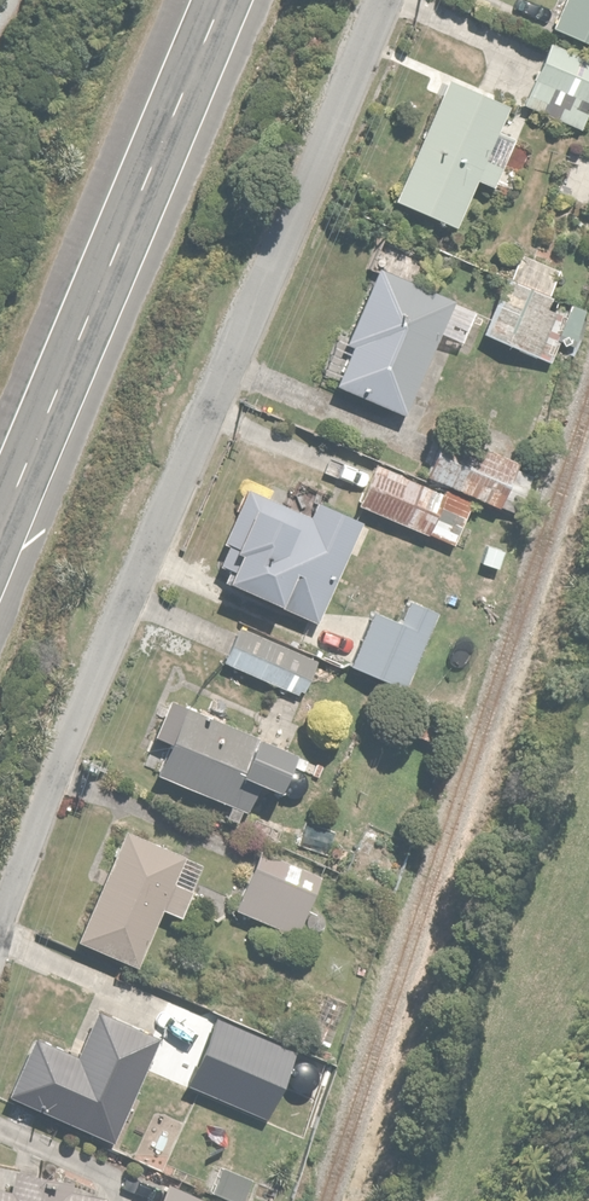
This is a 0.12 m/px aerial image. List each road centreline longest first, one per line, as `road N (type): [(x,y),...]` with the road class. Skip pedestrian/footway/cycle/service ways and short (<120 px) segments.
road 1 (primary): [(0,537),(224,0)]

